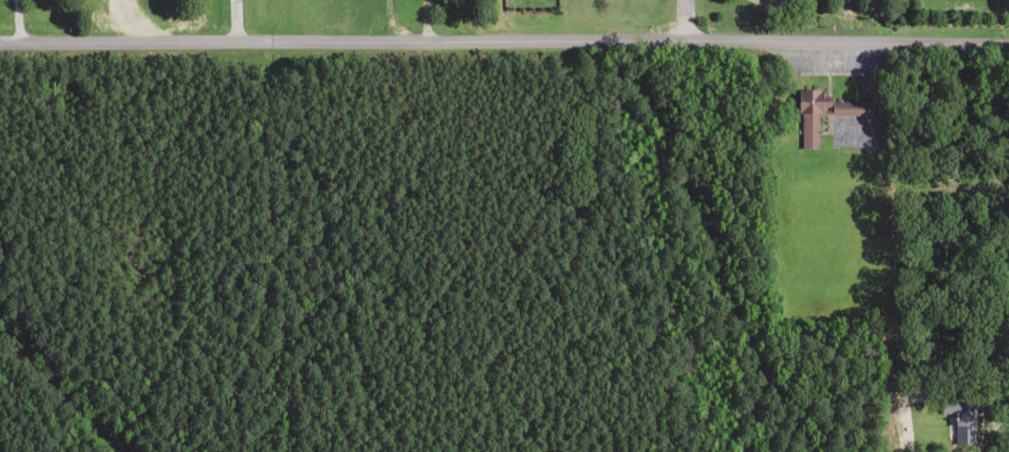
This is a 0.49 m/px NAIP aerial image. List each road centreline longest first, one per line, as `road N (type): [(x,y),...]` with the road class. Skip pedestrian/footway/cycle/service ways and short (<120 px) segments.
road 1 (secondary): [(1008,44),(0,41)]

